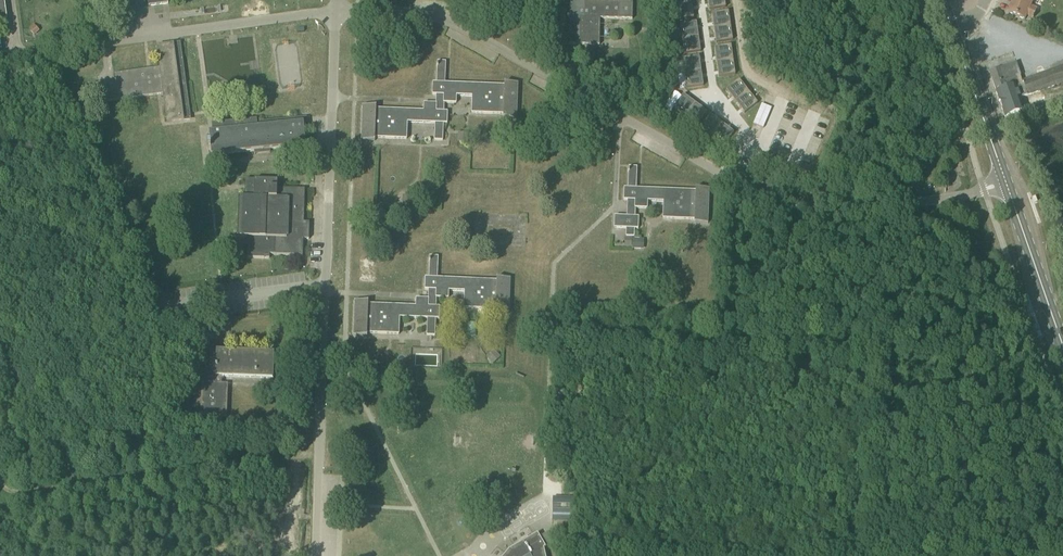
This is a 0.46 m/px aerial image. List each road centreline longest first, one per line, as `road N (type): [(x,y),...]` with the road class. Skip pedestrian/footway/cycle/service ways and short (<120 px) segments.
road 1 (residential): [(984,191),(852,208),(754,192),(459,22),(386,6),(337,12)]
road 2 (residential): [(320,449),(337,12)]
road 3 (residential): [(0,51),(337,12)]
road 4 (track): [(0,478),(2,489),(53,485),(320,449)]
road 5 (primary): [(1062,342),(1007,182)]
road 6 (primary): [(1007,182),(950,25)]

